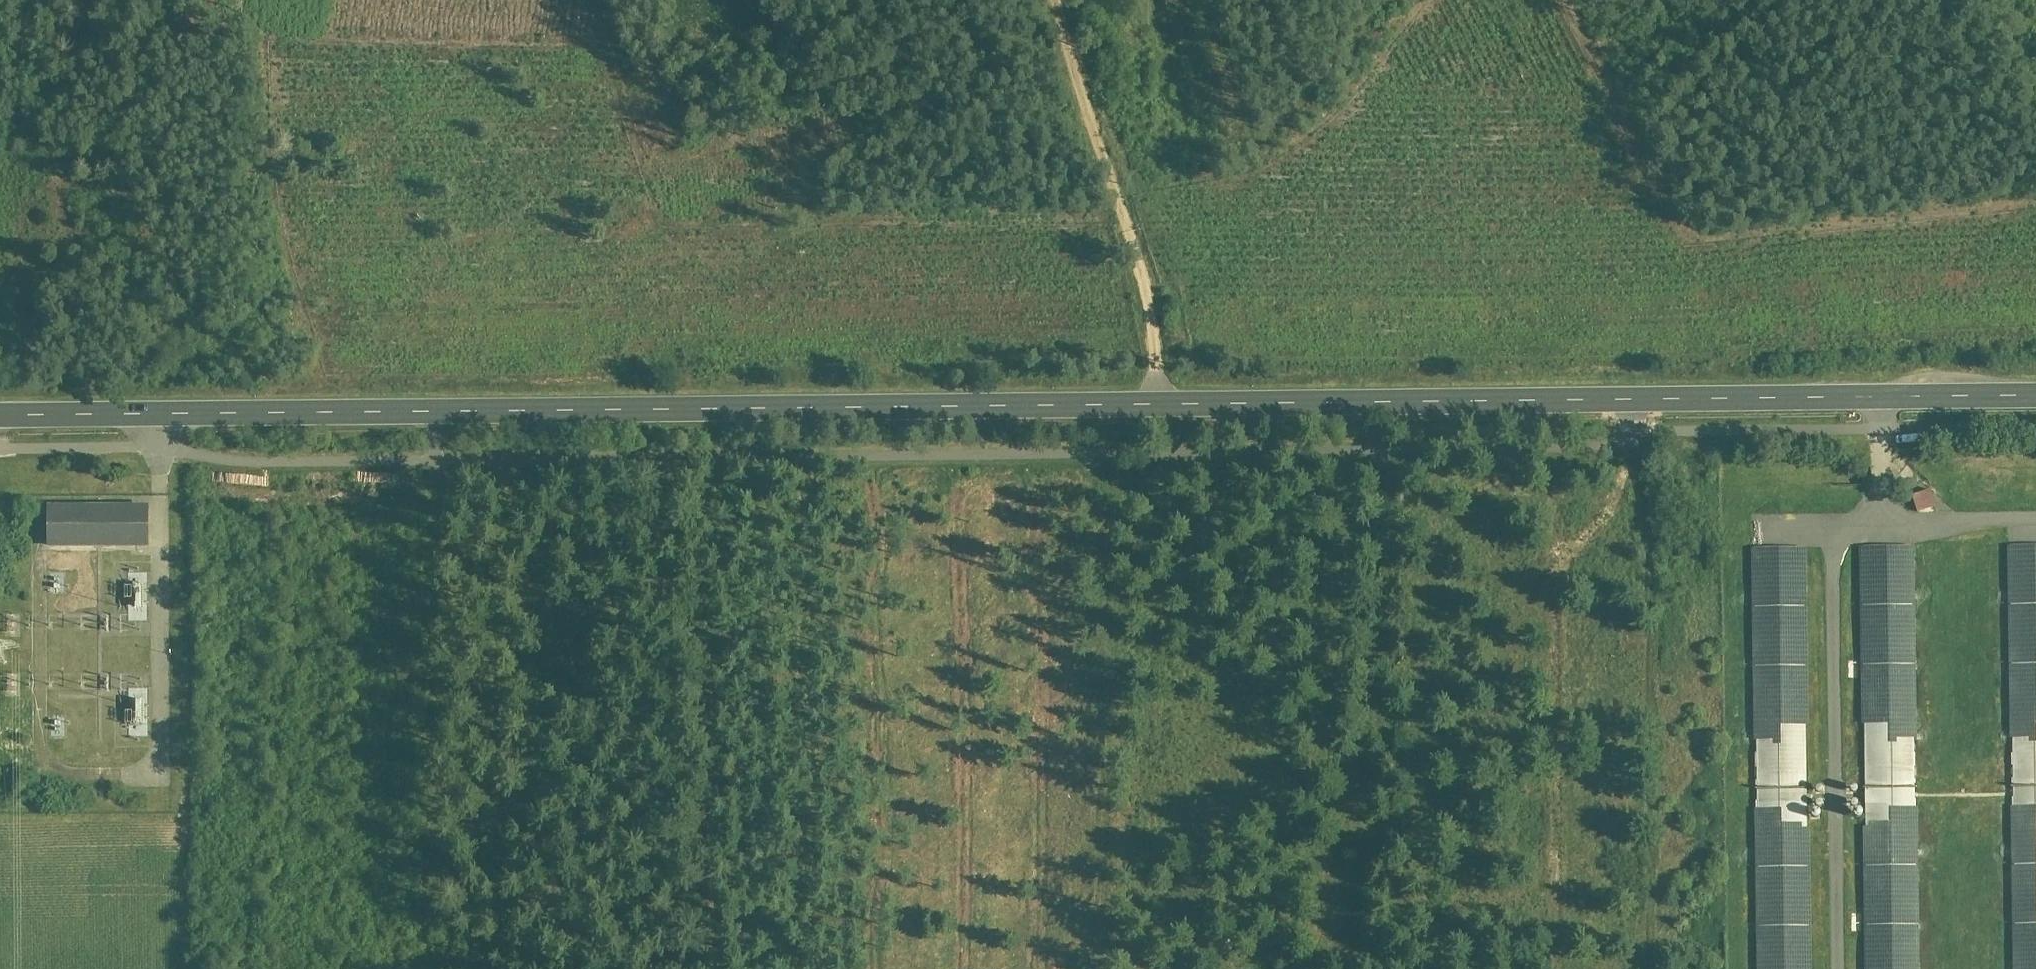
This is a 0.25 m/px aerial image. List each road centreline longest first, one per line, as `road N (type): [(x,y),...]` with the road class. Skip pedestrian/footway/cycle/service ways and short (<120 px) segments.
road 1 (tertiary): [(0,421),(2035,399)]
road 2 (track): [(1155,409),(1054,0)]

